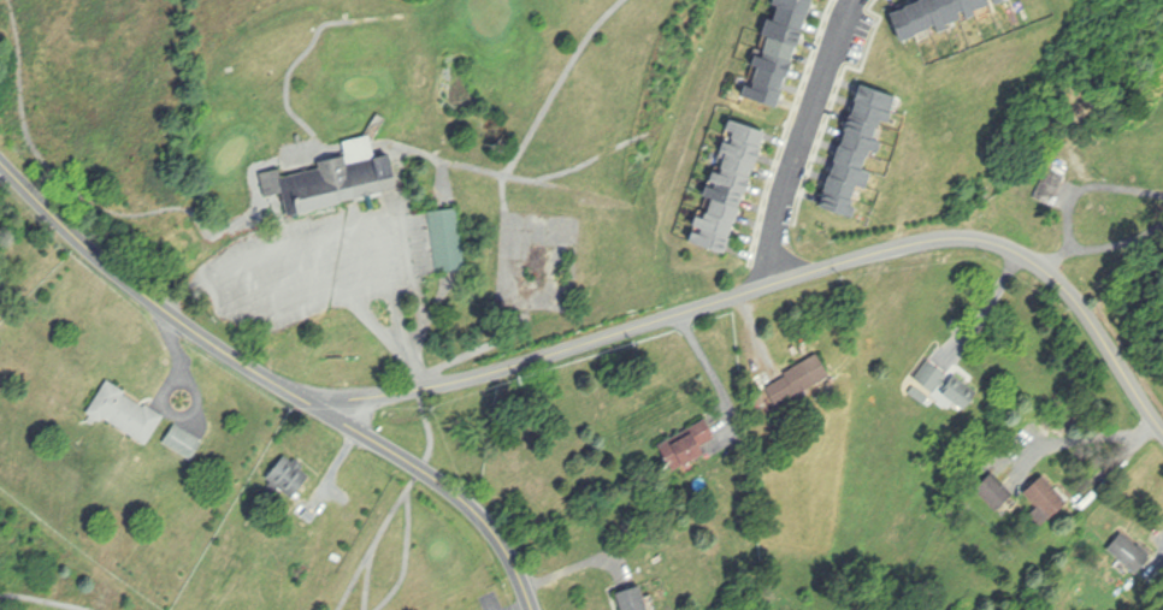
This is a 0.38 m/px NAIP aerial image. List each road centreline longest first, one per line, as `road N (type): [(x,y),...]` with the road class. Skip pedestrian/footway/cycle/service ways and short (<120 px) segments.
road 1 (tertiary): [(1162,428),(1053,273),(970,237),(905,245),(421,389),(354,399),(296,393),(135,285),(0,160)]
road 2 (tertiary): [(534,609),(508,549),(472,505),(296,393)]
road 3 (residential): [(780,283),(787,179),(854,0)]

